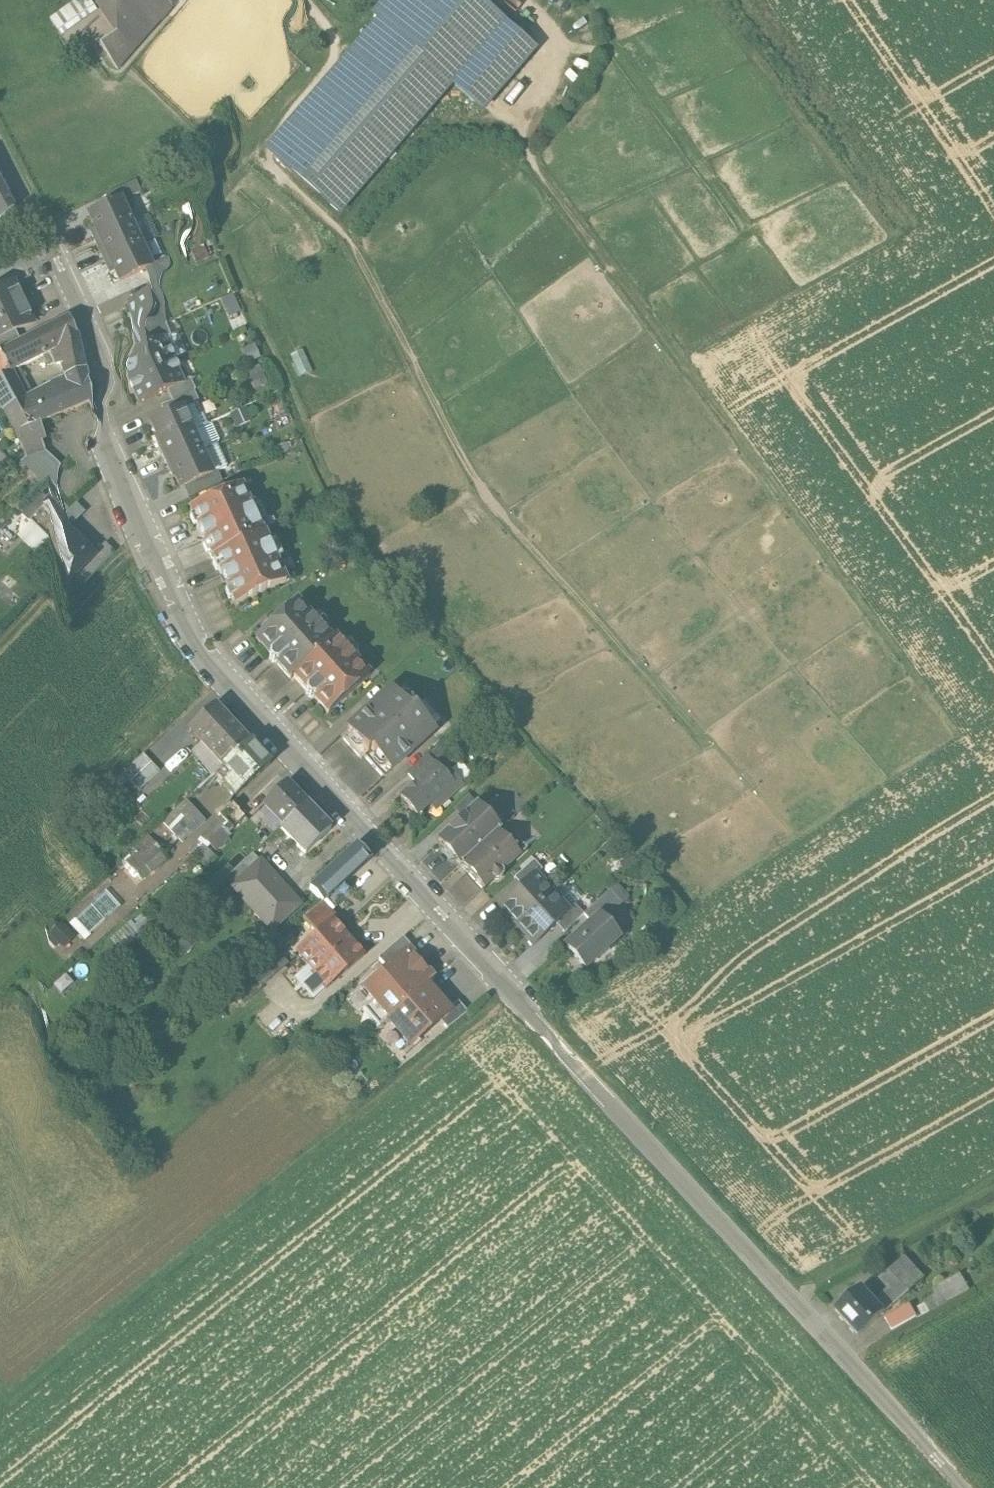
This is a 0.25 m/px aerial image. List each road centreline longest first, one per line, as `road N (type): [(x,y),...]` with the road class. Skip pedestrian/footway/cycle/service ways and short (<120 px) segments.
road 1 (residential): [(0,218),(174,589),(218,662),(959,1487)]
road 2 (track): [(0,1402),(509,987)]
road 3 (track): [(792,1295),(993,1181)]

